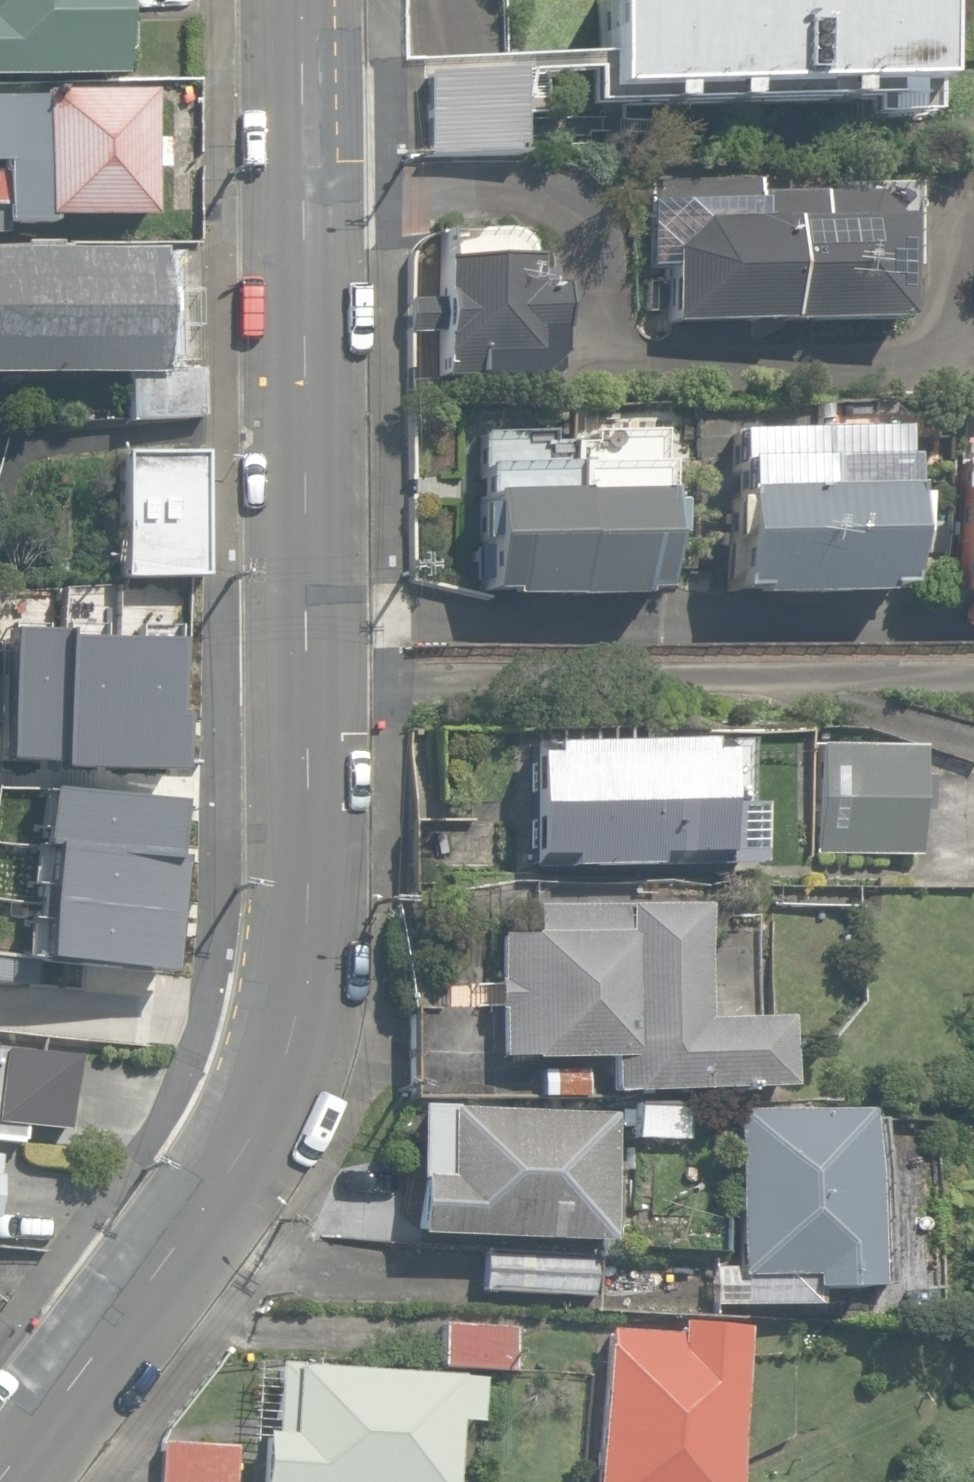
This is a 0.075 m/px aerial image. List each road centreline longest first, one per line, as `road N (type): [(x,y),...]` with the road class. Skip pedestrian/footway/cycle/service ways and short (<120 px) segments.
road 1 (tertiary): [(300,684),(296,1013),(257,1115),(205,1207),(0,1481)]
road 2 (tertiary): [(303,0),(300,684)]
road 3 (unclassified): [(300,684),(757,676),(973,686)]

